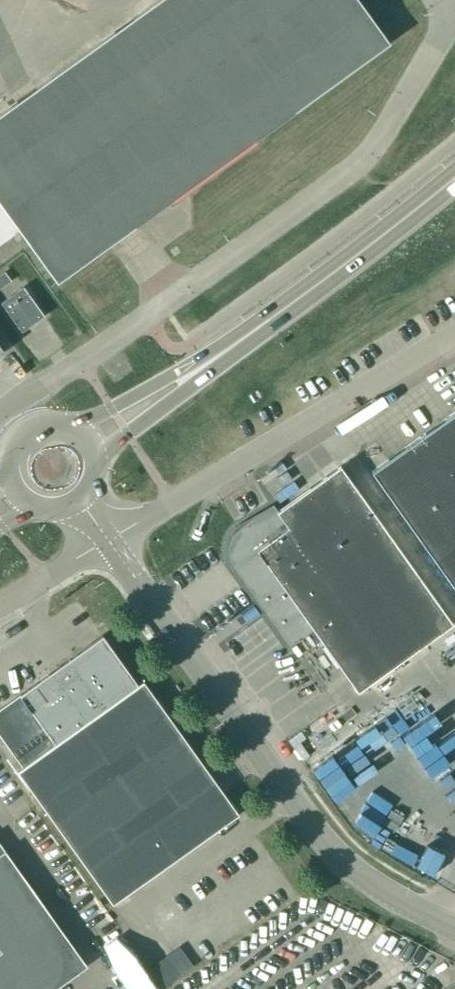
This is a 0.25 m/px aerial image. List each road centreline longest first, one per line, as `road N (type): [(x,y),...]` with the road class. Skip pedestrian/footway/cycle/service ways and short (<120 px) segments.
road 1 (unclassified): [(0,419),(357,167),(454,18)]
road 2 (unclassified): [(454,928),(375,886),(325,843),(106,541)]
road 3 (unclassified): [(106,541),(454,334)]
road 4 (primary): [(245,339),(454,178)]
road 5 (primary): [(245,339),(69,425)]
road 6 (primary): [(94,459),(245,339)]
road 7 (unclassified): [(0,606),(106,541)]

